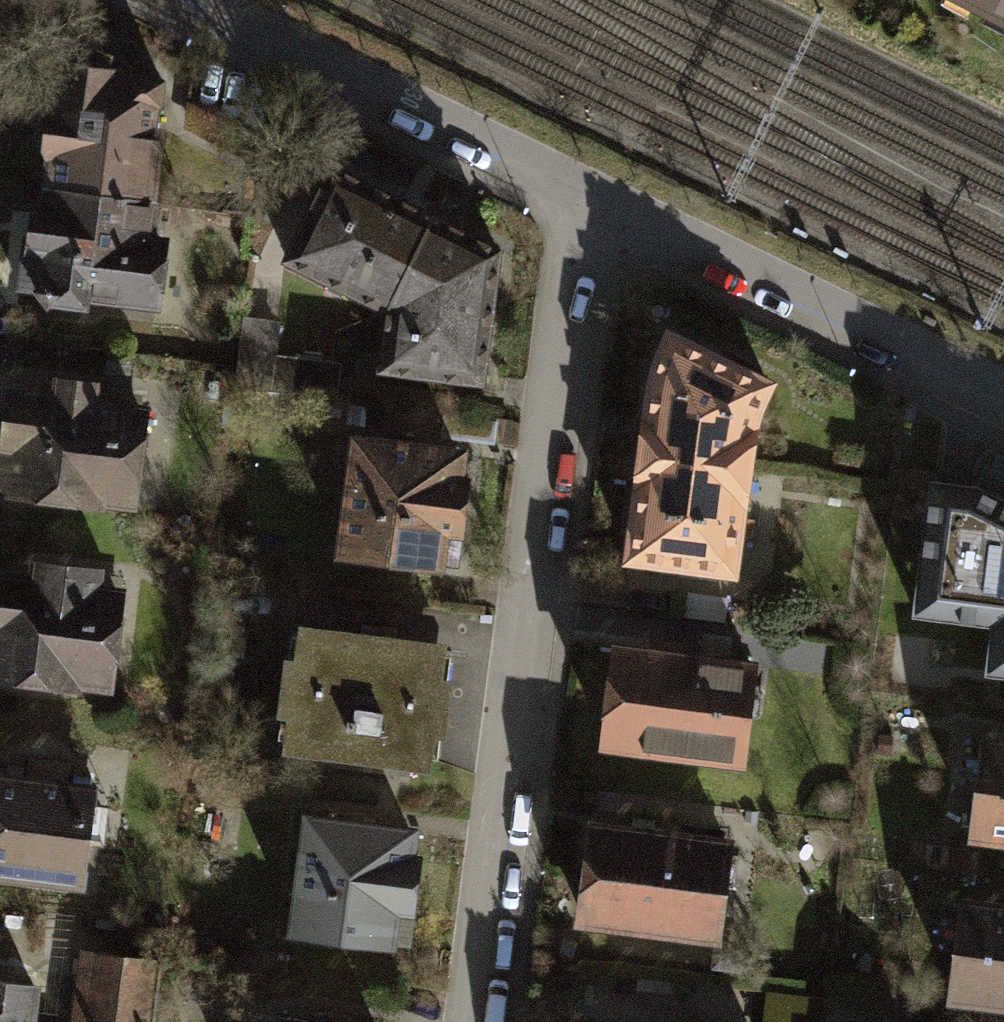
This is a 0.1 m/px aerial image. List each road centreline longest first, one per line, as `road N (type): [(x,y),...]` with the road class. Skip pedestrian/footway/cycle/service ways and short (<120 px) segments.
road 1 (residential): [(467,1021),(554,270),(583,201)]
road 2 (residential): [(583,201),(1003,403)]
road 3 (residential): [(179,0),(583,201)]

